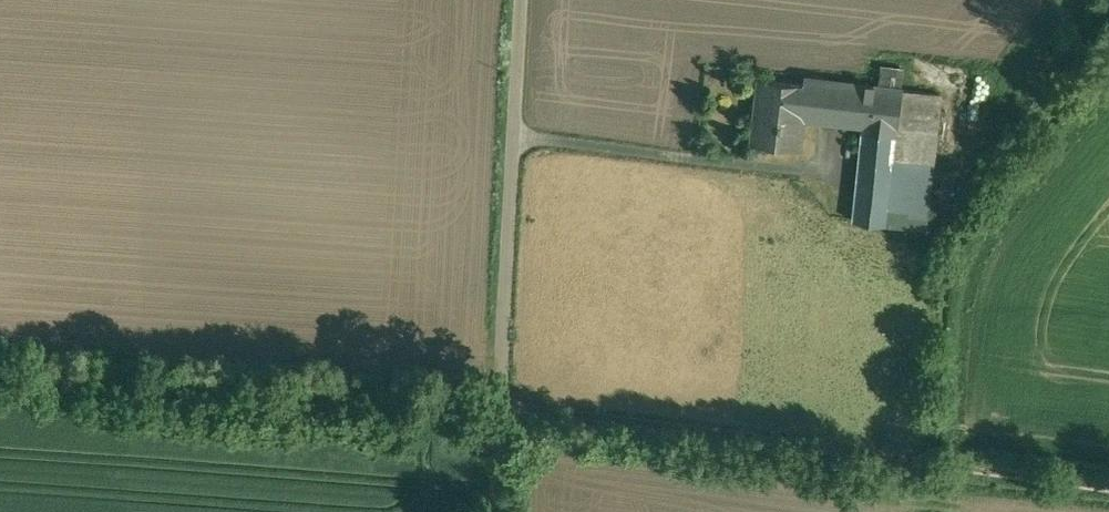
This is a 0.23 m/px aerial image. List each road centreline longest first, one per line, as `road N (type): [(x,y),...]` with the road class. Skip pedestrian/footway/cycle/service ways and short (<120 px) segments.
road 1 (track): [(1108,485),(539,401),(0,369)]
road 2 (unclassified): [(498,511),(522,0)]
road 3 (track): [(515,142),(843,183)]

